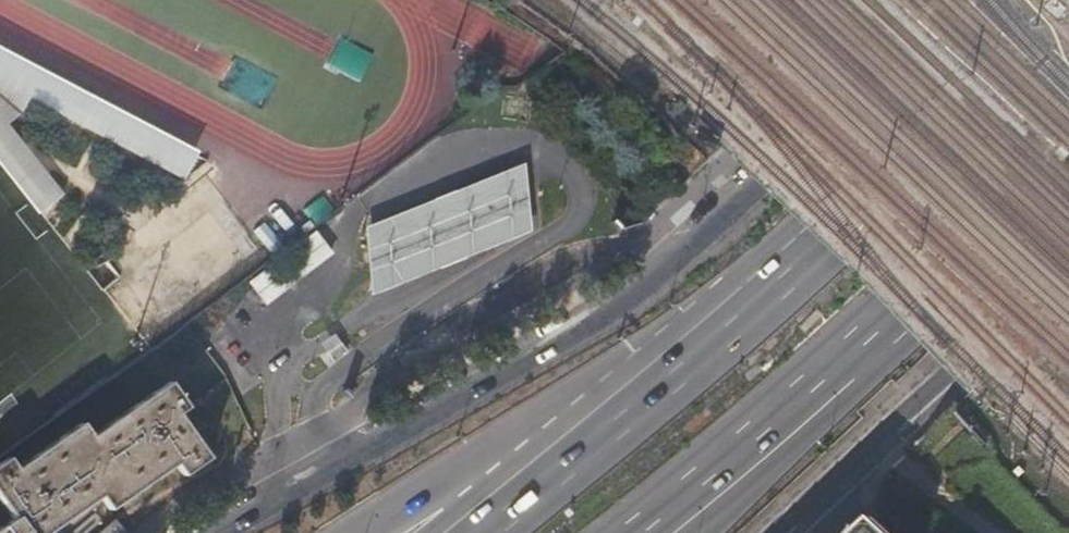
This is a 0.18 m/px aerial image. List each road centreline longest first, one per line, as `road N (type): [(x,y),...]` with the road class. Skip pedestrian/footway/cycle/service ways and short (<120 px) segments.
road 1 (secondary): [(949,0),(611,312),(224,532)]
road 2 (trunk): [(777,276),(594,373),(339,532)]
road 3 (residential): [(759,532),(1068,242)]
road 4 (trunk): [(777,276),(473,532)]
road 5 (trunk): [(1068,16),(777,276)]
road 6 (trunk): [(795,401),(1068,154)]
road 7 (trunk): [(623,532),(795,401)]
road 8 (trunk): [(679,532),(795,401)]

